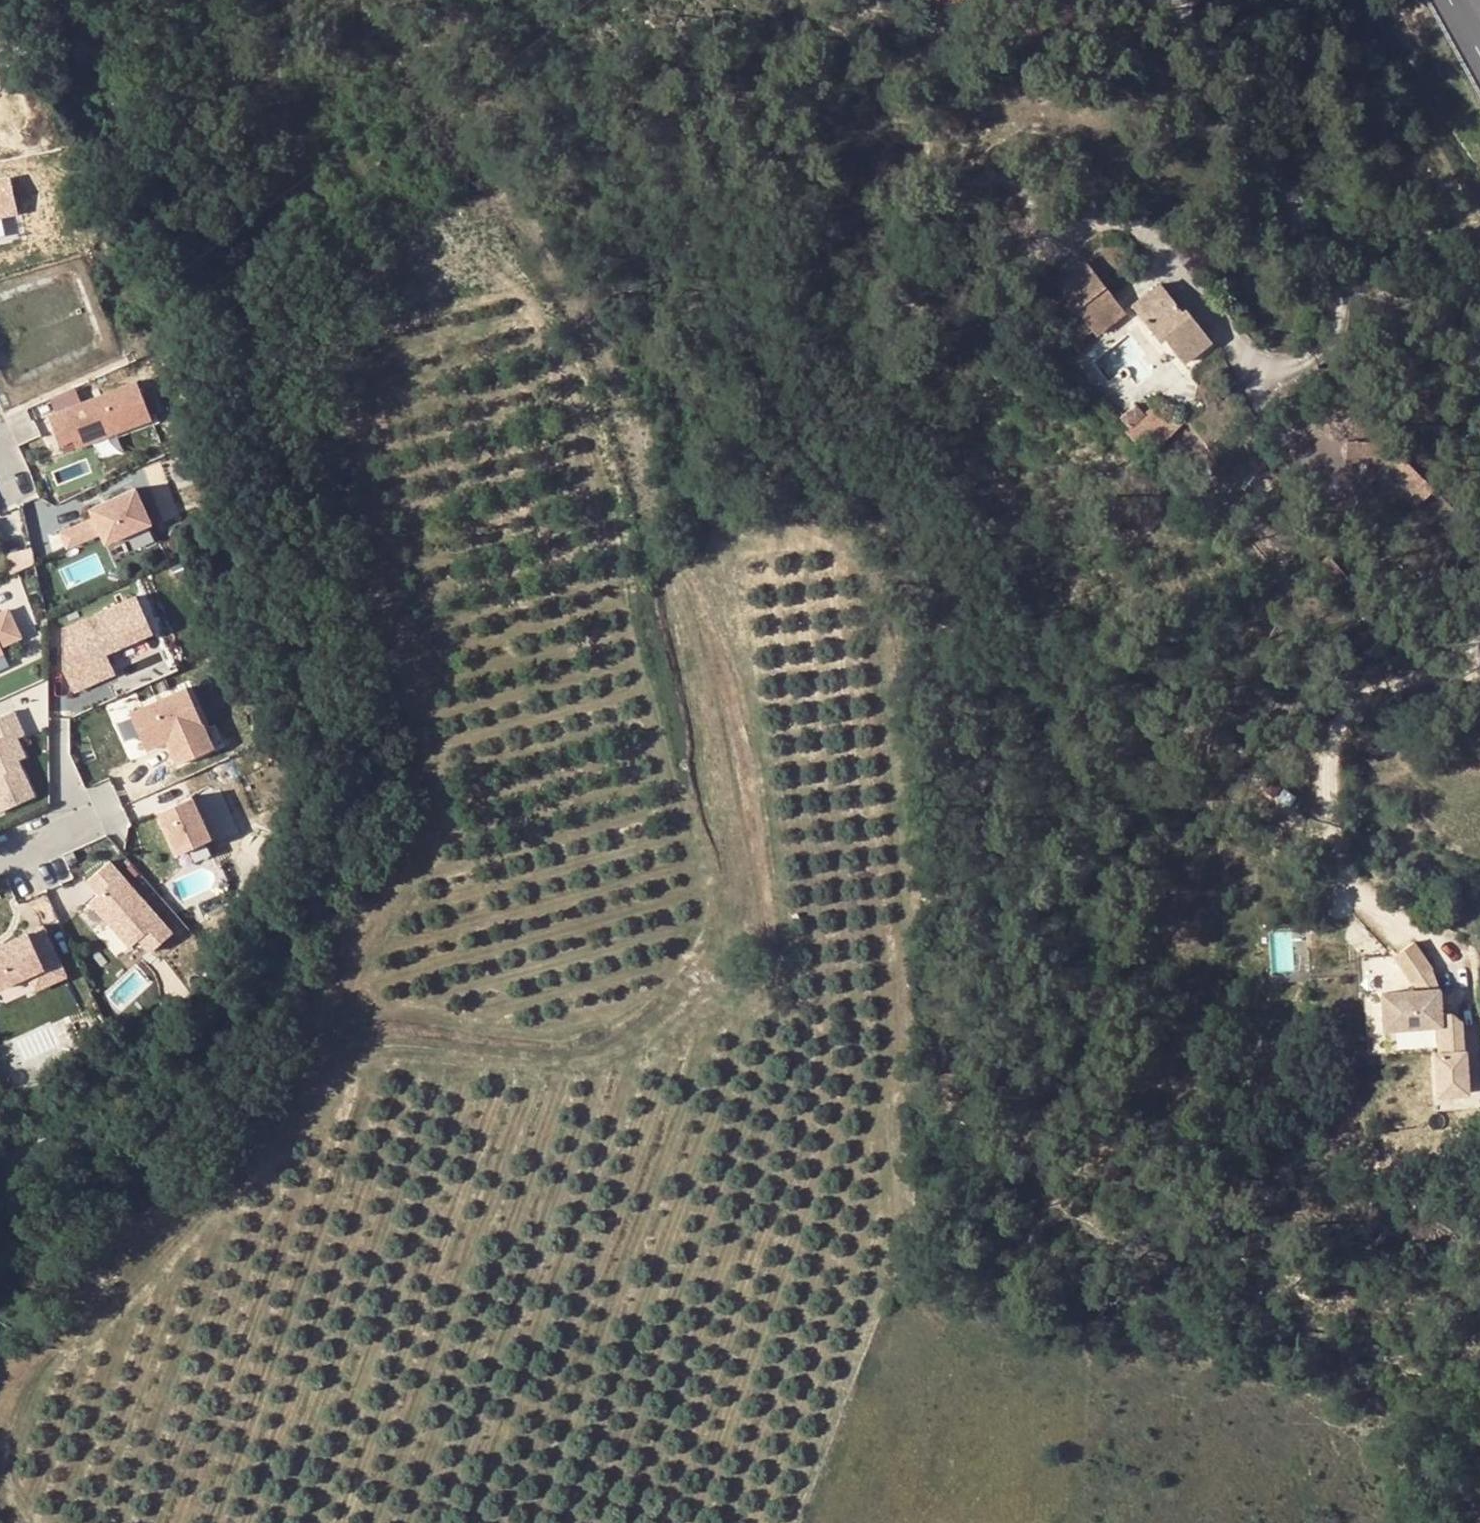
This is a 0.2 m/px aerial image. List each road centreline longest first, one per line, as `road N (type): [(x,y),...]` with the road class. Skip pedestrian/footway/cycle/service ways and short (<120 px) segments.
road 1 (unclassified): [(1479,374),(1448,329),(1357,296),(1311,257),(1190,0)]

